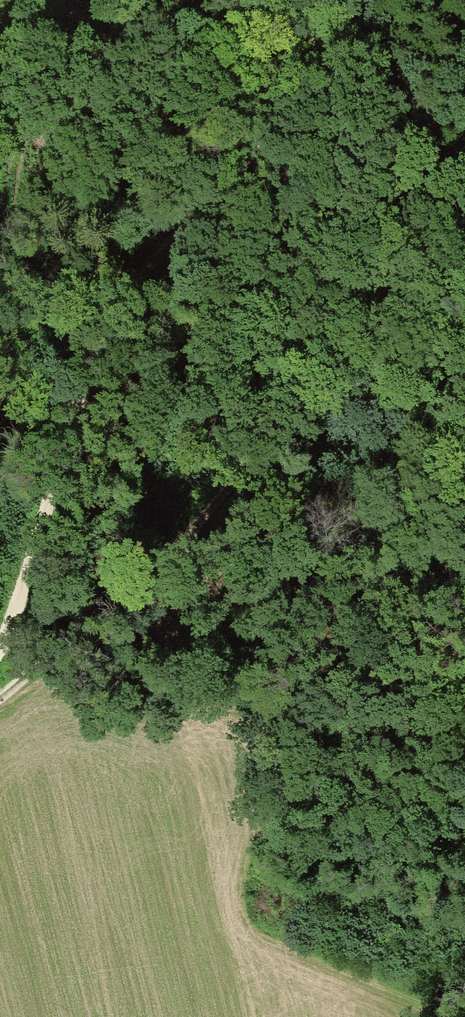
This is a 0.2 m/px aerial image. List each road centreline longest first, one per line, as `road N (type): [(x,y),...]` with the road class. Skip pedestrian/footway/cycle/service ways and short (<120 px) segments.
road 1 (track): [(351,0),(335,51),(260,179),(124,349),(0,635)]
road 2 (track): [(0,693),(48,661),(291,437),(464,253)]

